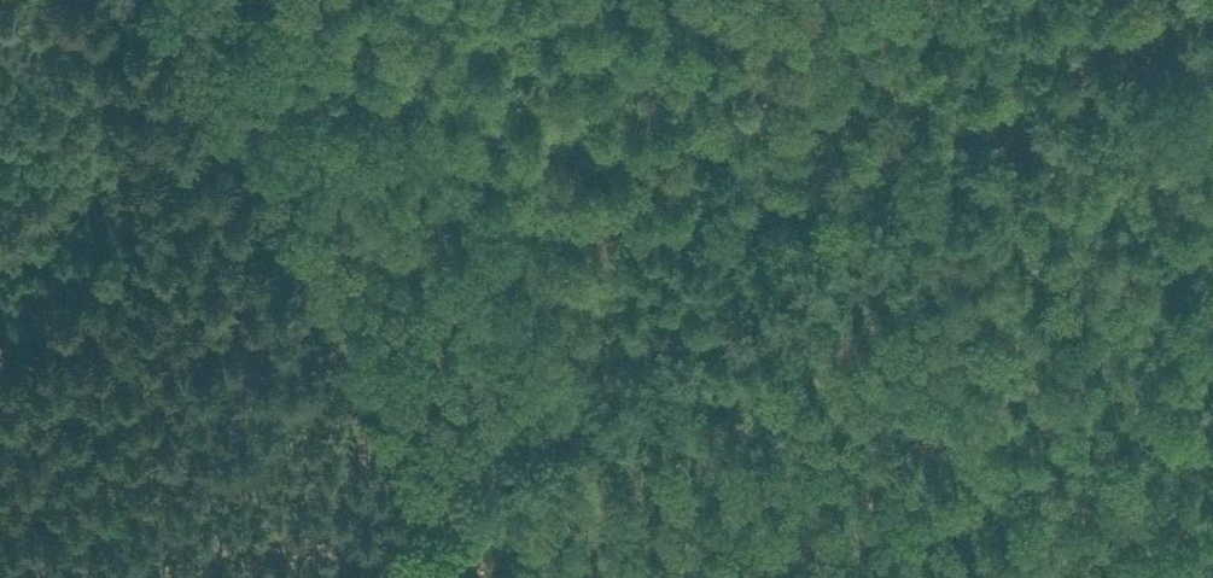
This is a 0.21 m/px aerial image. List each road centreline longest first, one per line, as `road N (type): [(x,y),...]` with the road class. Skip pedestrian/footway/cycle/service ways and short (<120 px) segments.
road 1 (track): [(439,501),(1212,7)]
road 2 (track): [(144,0),(199,112),(439,501)]

